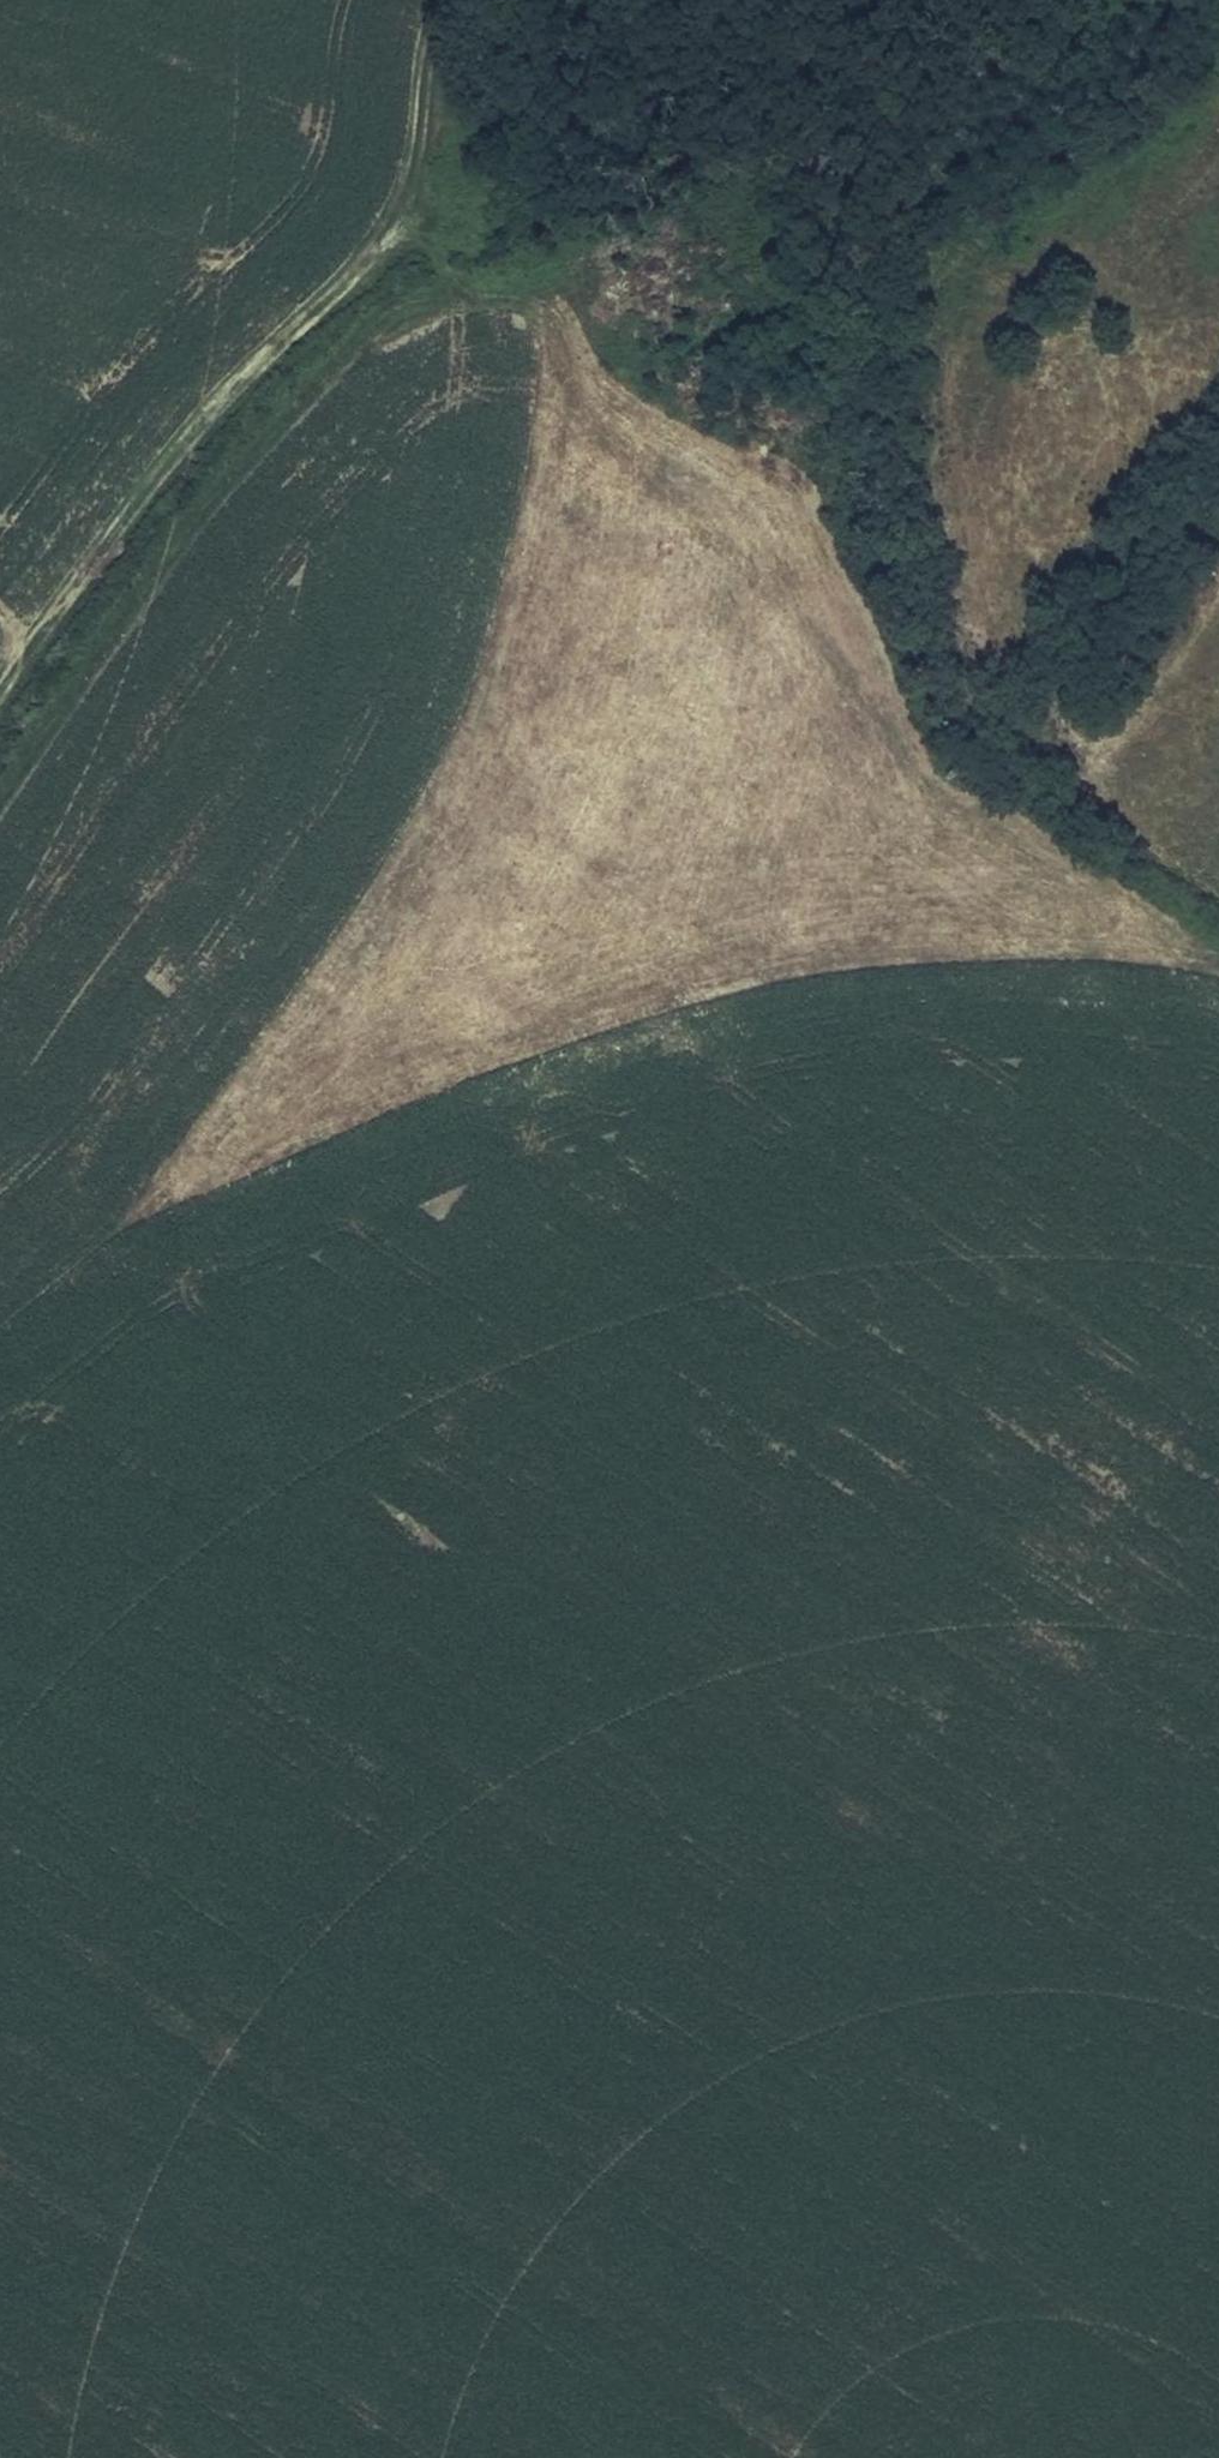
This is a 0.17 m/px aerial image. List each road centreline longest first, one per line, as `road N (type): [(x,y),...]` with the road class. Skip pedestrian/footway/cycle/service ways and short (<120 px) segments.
road 1 (track): [(0,715),(209,412),(421,218),(445,29),(463,0)]
road 2 (track): [(0,809),(225,486),(383,321),(414,305),(526,302),(584,344)]

